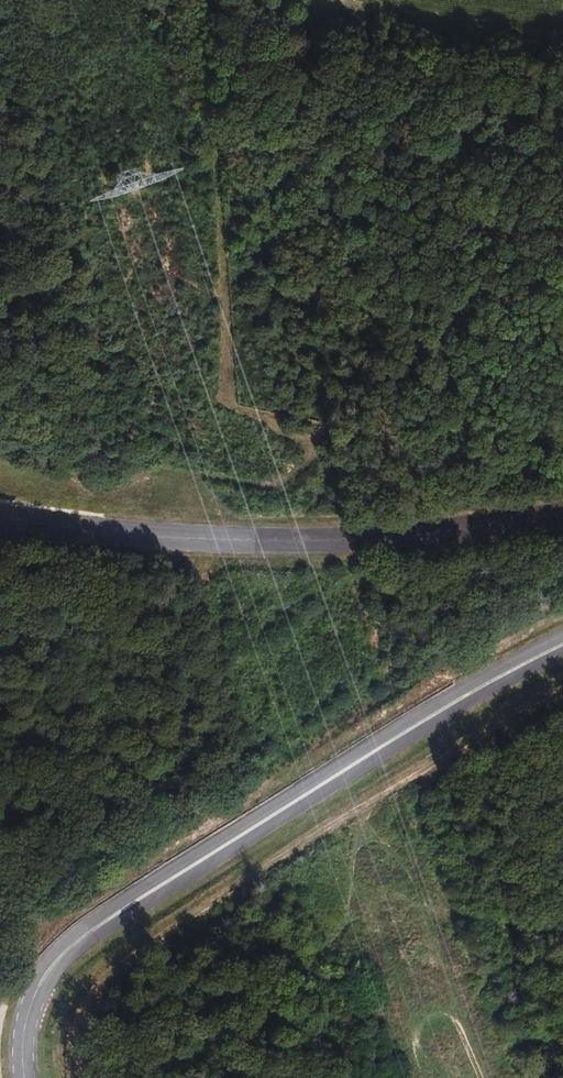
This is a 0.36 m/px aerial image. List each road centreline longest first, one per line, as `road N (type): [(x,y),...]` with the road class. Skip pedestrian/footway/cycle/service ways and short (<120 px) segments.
road 1 (track): [(425,1077),(371,937),(368,915),(377,896),(398,897),(428,930),(477,1077)]
road 2 (track): [(562,54),(370,36),(338,27),(314,0)]

